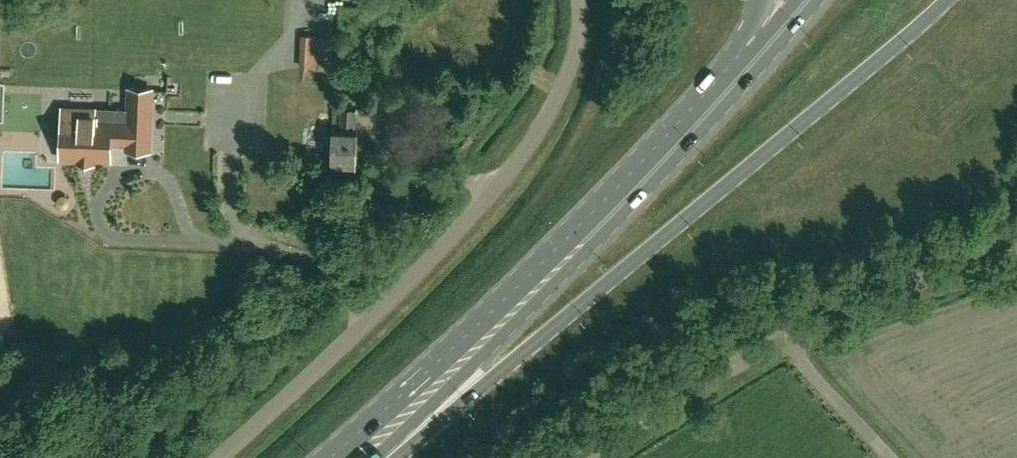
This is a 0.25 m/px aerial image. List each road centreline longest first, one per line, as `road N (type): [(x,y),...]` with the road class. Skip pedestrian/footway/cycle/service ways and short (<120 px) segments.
road 1 (primary): [(396,457),(948,0)]
road 2 (primary): [(381,457),(637,209),(822,0)]
road 3 (unclassified): [(224,457),(373,322),(532,146),(575,59),(576,0)]
road 4 (primary): [(720,78),(502,304),(333,457)]
road 5 (unclassified): [(585,457),(786,339),(1016,246)]

